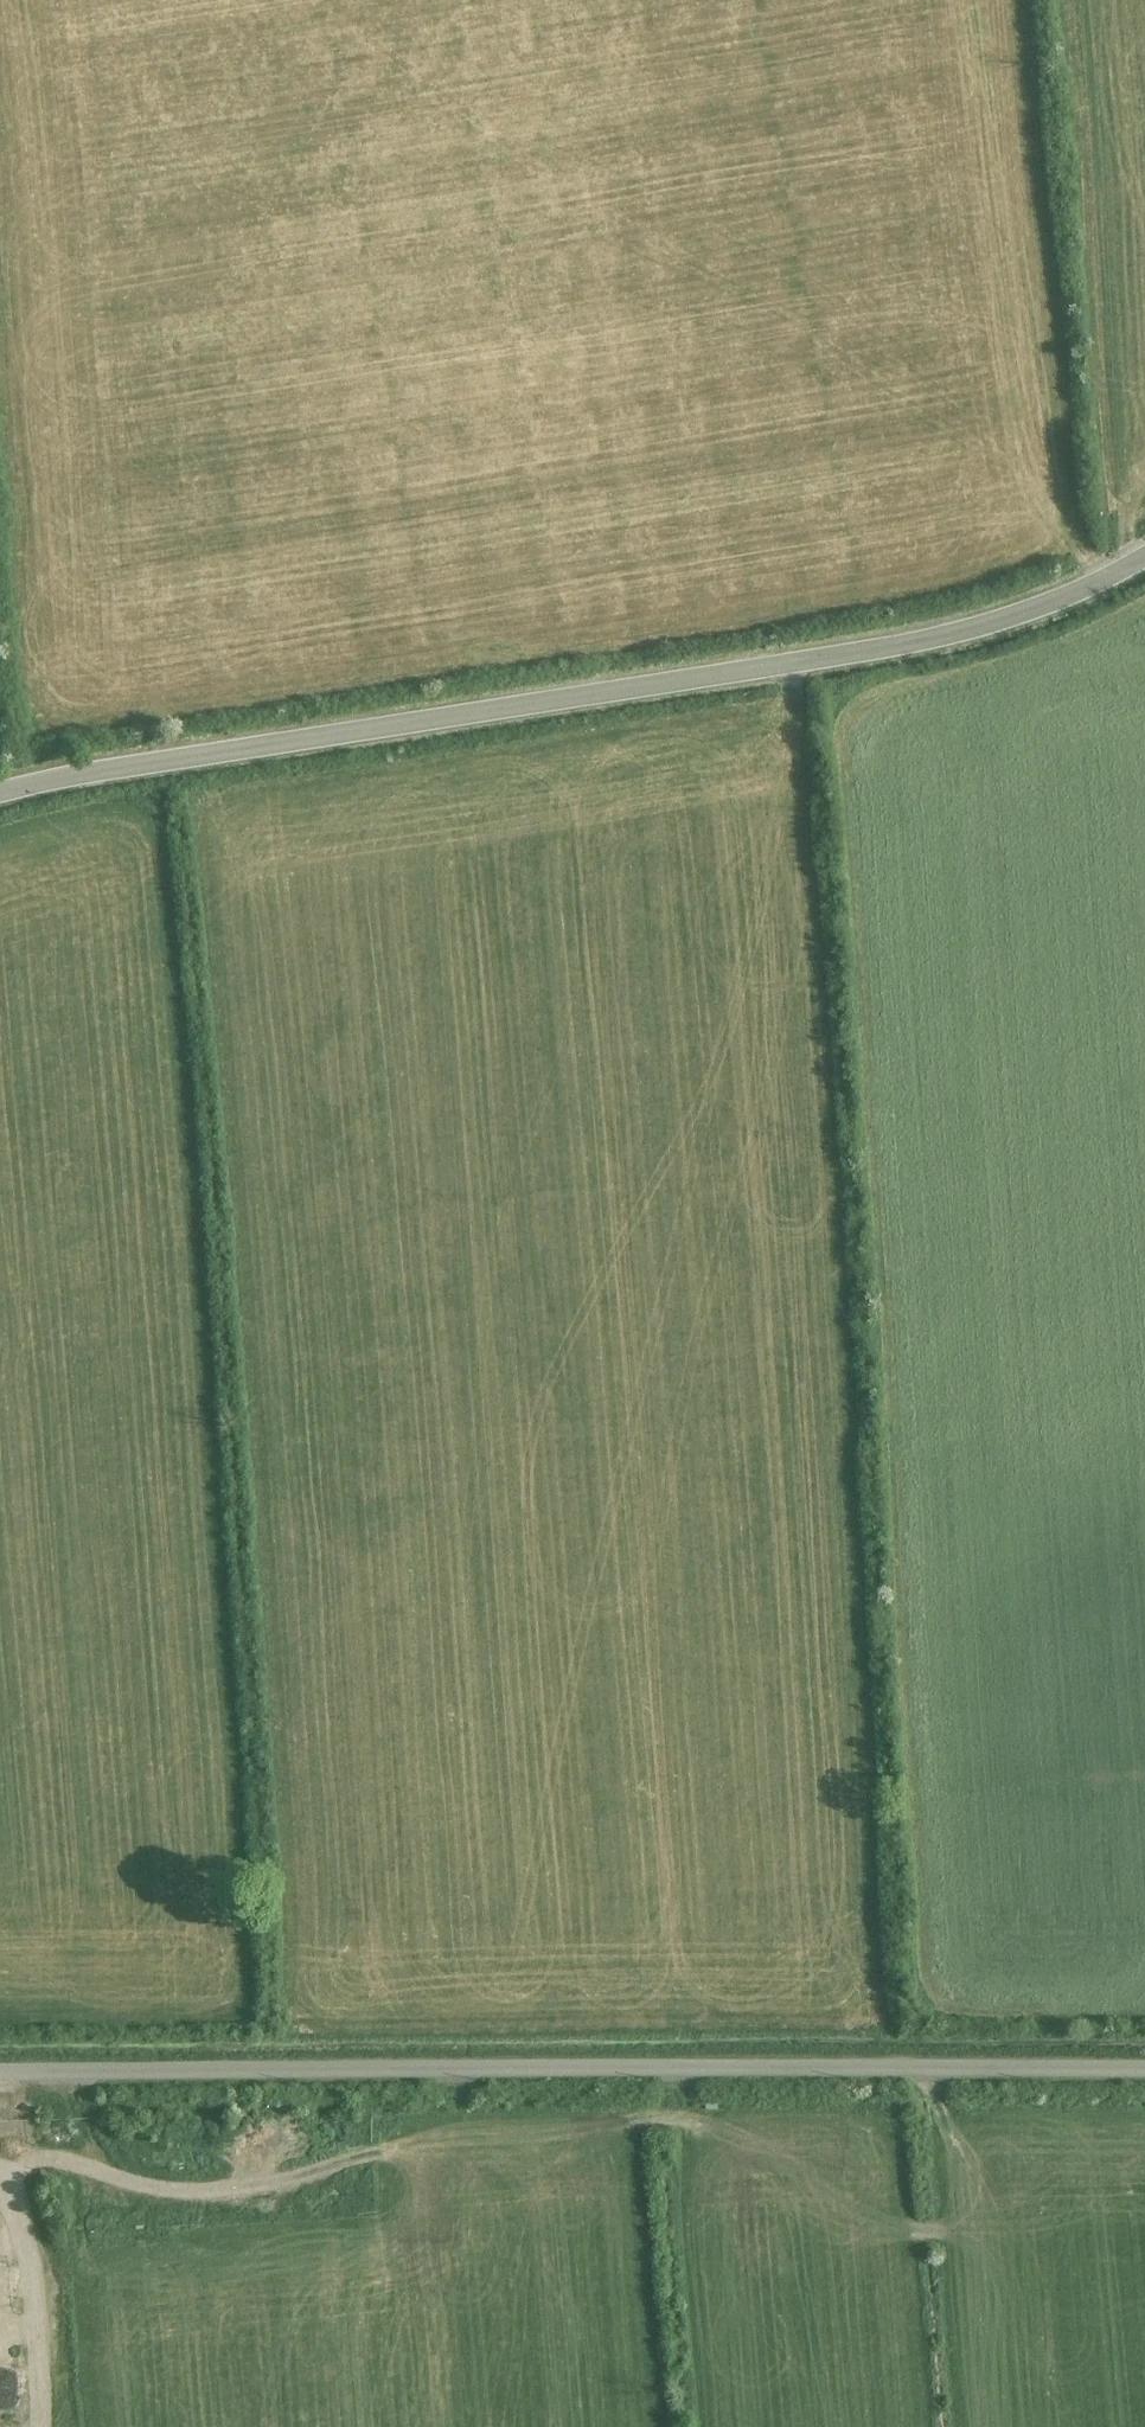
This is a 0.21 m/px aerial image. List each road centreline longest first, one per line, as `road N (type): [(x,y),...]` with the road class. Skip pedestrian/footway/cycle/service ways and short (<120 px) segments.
road 1 (unclassified): [(0,794),(76,774),(888,646),(1046,603),(1144,553)]
road 2 (unclassified): [(0,2072),(1144,2068)]

